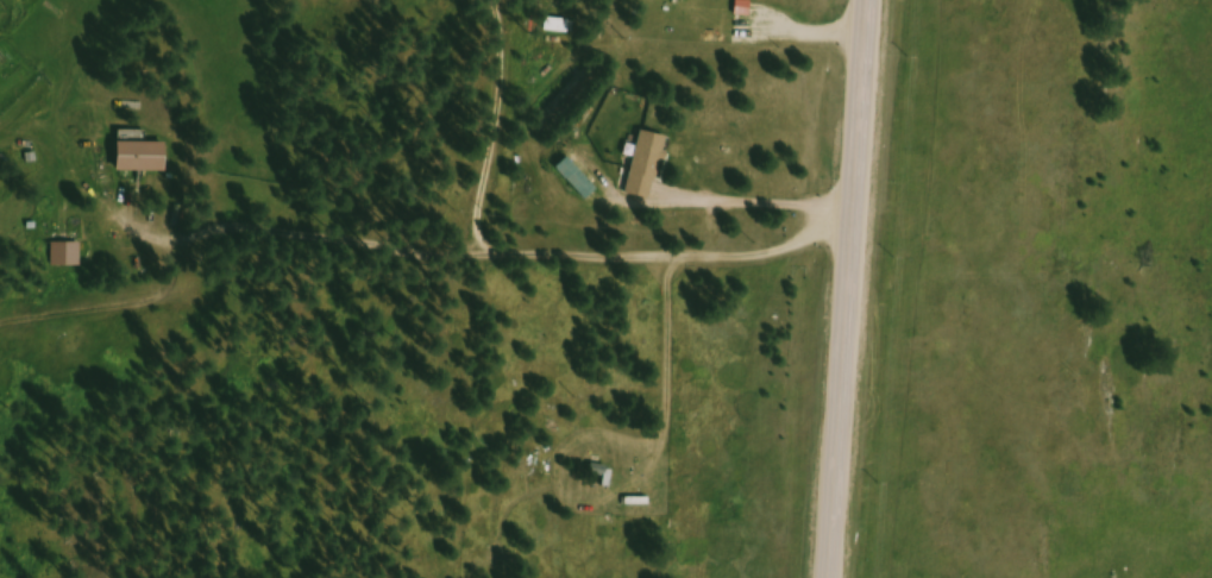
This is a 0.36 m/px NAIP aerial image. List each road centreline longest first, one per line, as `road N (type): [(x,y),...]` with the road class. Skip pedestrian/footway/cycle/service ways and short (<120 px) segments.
road 1 (residential): [(843,215),(739,246),(274,235),(230,225)]
road 2 (tertiary): [(819,577),(861,0)]
road 3 (residential): [(0,319),(187,297)]

